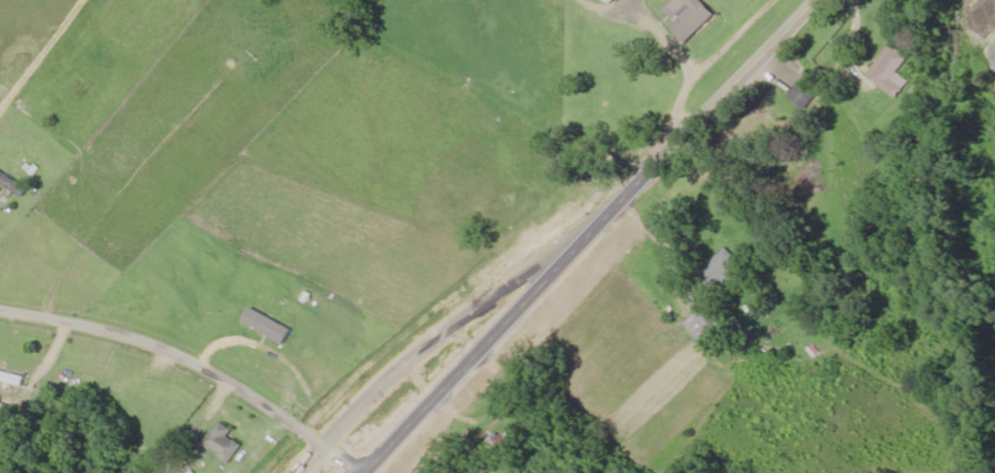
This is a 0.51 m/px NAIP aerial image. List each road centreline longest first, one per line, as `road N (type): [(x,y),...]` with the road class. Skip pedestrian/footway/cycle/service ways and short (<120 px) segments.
road 1 (secondary): [(368,472),(817,0)]

